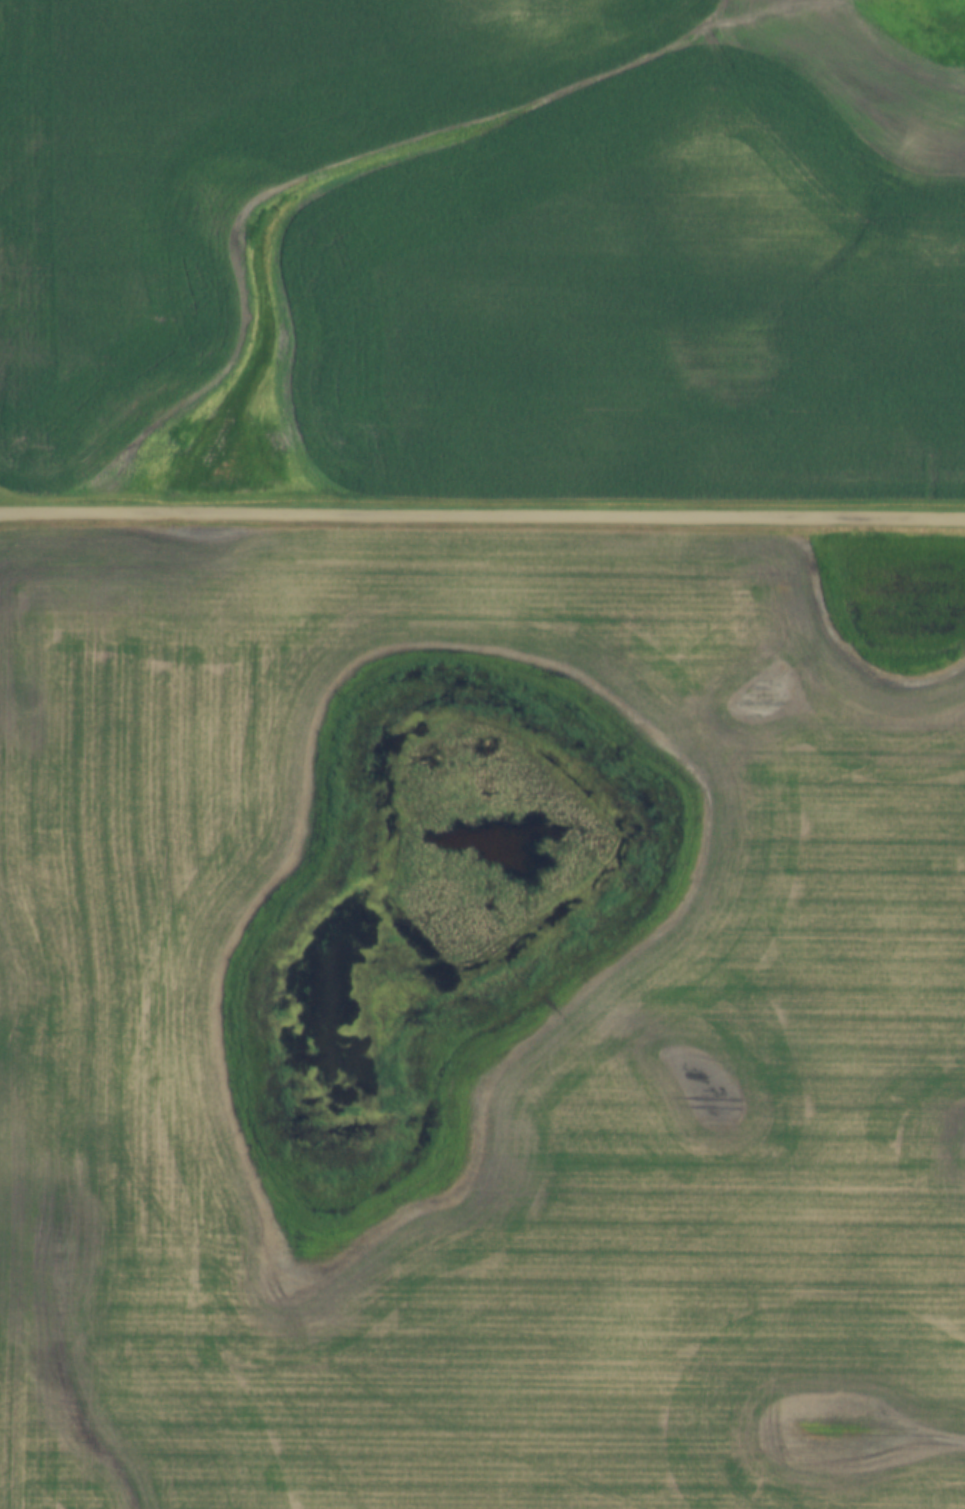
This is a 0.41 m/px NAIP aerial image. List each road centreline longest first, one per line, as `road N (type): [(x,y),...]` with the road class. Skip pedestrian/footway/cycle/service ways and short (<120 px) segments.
road 1 (residential): [(964,521),(0,517)]

